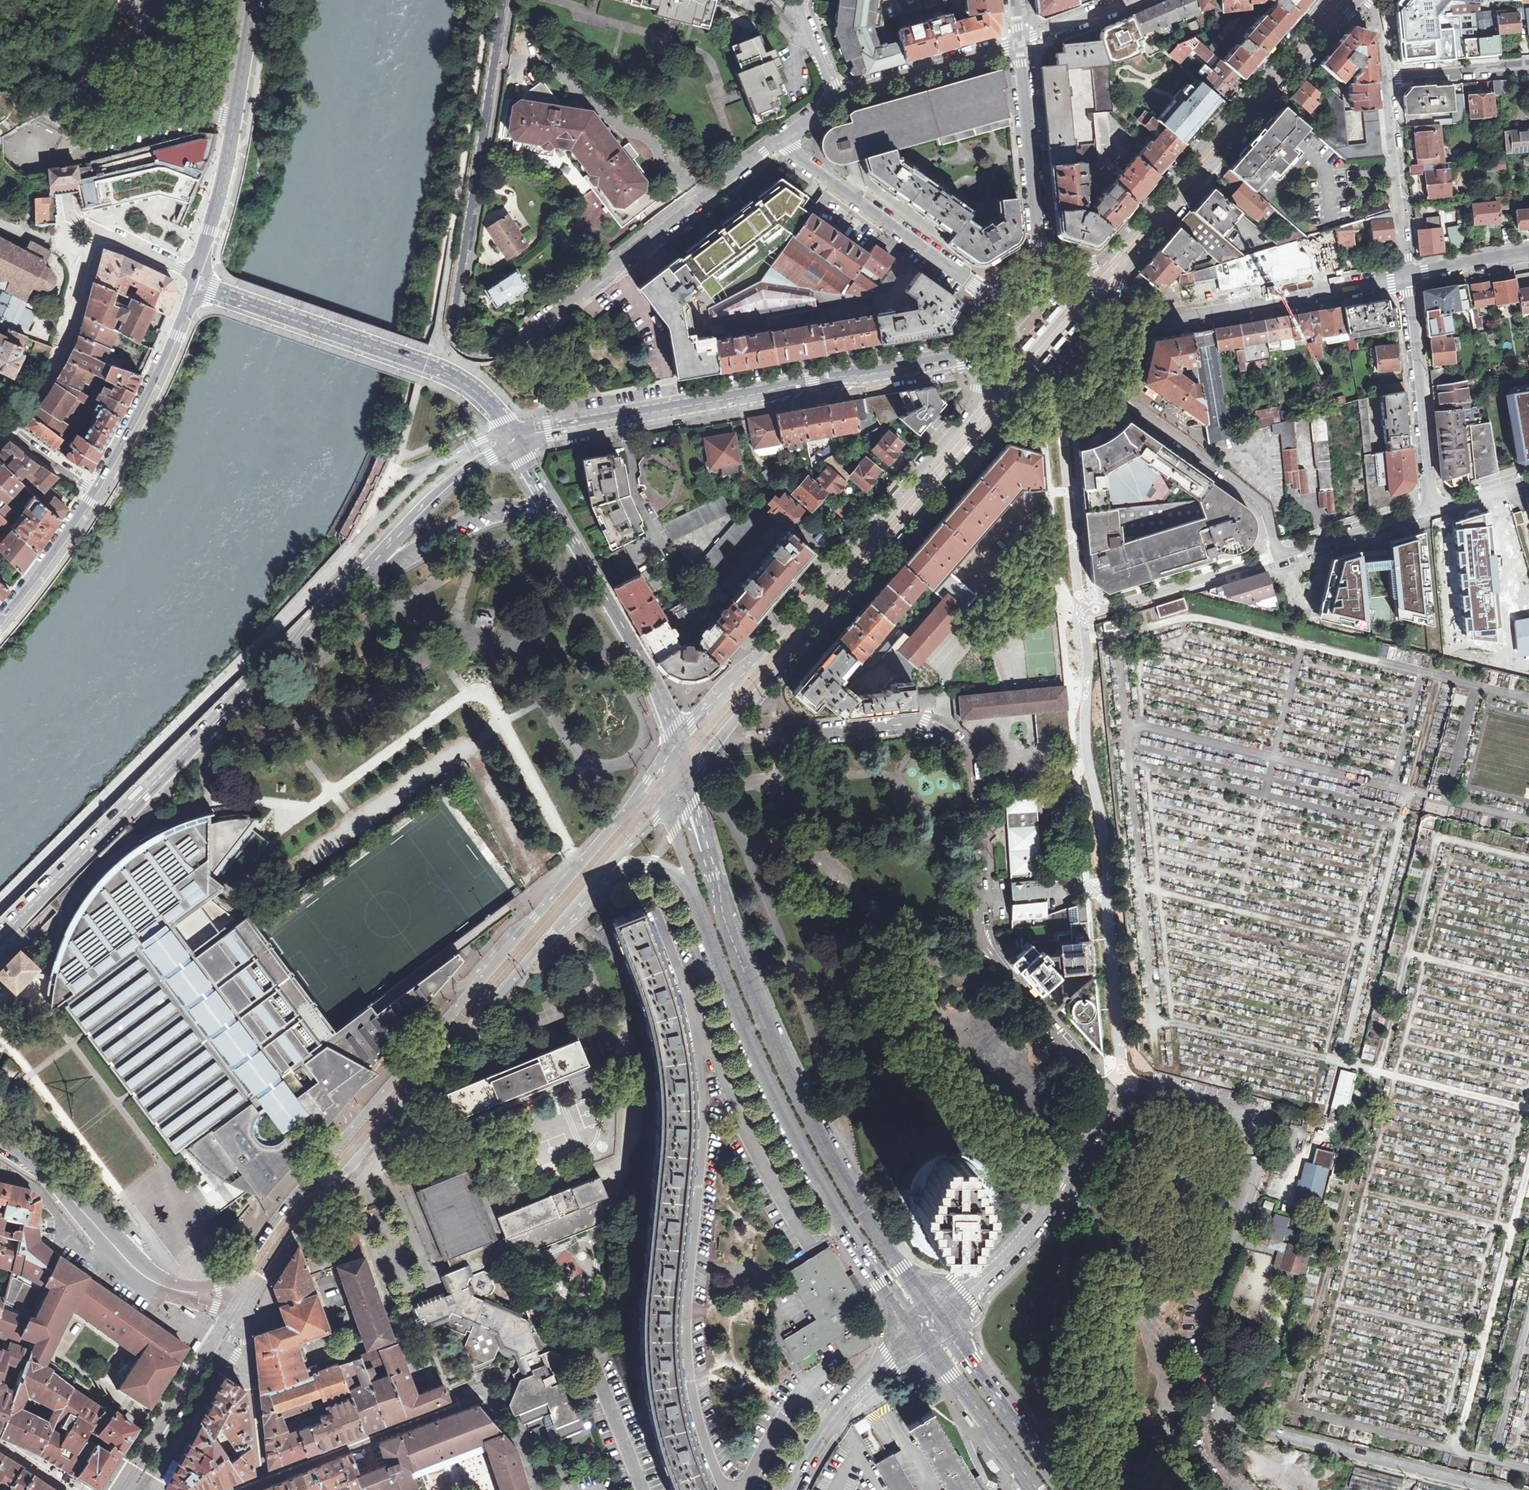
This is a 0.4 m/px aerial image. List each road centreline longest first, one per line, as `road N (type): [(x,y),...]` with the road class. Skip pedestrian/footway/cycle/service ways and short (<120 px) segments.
road 1 (residential): [(778,140),(526,333),(486,356),(468,353),(452,328),(504,0)]
road 2 (secondary): [(0,939),(446,489),(514,436)]
road 3 (tertiary): [(514,436),(462,452),(408,491),(0,901)]
road 4 (secondary): [(636,797),(236,1276),(216,1288)]
road 5 (unclassified): [(720,738),(899,723),(921,724),(956,741),(978,772),(984,925),(994,956),(1108,1088)]
road 6 (secondary): [(244,1318),(329,1194),(610,870)]
road 7 (secondary): [(691,881),(758,1058),(820,1185),(918,1335)]
road 8 (tertiary): [(983,365),(975,403),(679,741)]
road 9 (tertiary): [(514,436),(980,352)]
road 10 (secondary): [(939,1318),(876,1235),(777,1052),(722,905)]
road 11 (tertiary): [(720,738),(992,423),(1031,406)]
road 12 (residential): [(1118,1071),(1225,1109),(1254,1131),(1261,1168),(1205,1309),(1219,1417)]
road 13 (residential): [(1431,510),(1278,556),(1259,503),(1103,381)]
road 14 (tertiary): [(1111,306),(1125,269),(1361,0)]
road 15 (unclassified): [(234,116),(194,111),(75,141),(62,156),(69,216),(196,278)]
road 16 (tertiary): [(1324,0),(1106,256),(1072,272)]
road 17 (secondary): [(514,436),(487,398),(463,382),(196,278)]
road 18 (residential): [(535,1489),(523,1441),(481,1393),(262,1480)]
road 19 (secondary): [(679,741),(514,436)]
road 20 (residential): [(1118,329),(1406,277)]
road 21 (residential): [(939,1318),(1044,1213),(1108,1088)]
road 22 (residential): [(1494,1489),(1219,1417)]
road 23 (residential): [(990,299),(778,140)]
road 24 (secondary): [(196,278),(156,376),(93,491)]
road 25 (residential): [(1431,510),(1406,277)]
road 26 (residential): [(1018,45),(1039,268)]
road 27 (secondary): [(1065,1489),(939,1318)]
road 28 (residential): [(797,1489),(838,1413),(918,1335)]
road 29 (residential): [(1406,277),(1387,80)]
road 30 (secondary): [(918,1335),(1038,1489)]
road 31 (secondary): [(0,1138),(50,1173),(139,1271)]
road 32 (residential): [(837,97),(1018,45)]
road 33 (secondary): [(196,278),(234,116)]
road 34 (residential): [(244,1318),(262,1480)]
road 35 (secondary): [(93,491),(0,616)]
road 36 (residential): [(1528,69),(1387,80)]
road 37 (secondary): [(722,905),(689,773)]
road 38 (residential): [(1406,277),(1528,254)]
road 39 (secondary): [(722,905),(686,816),(668,800)]

